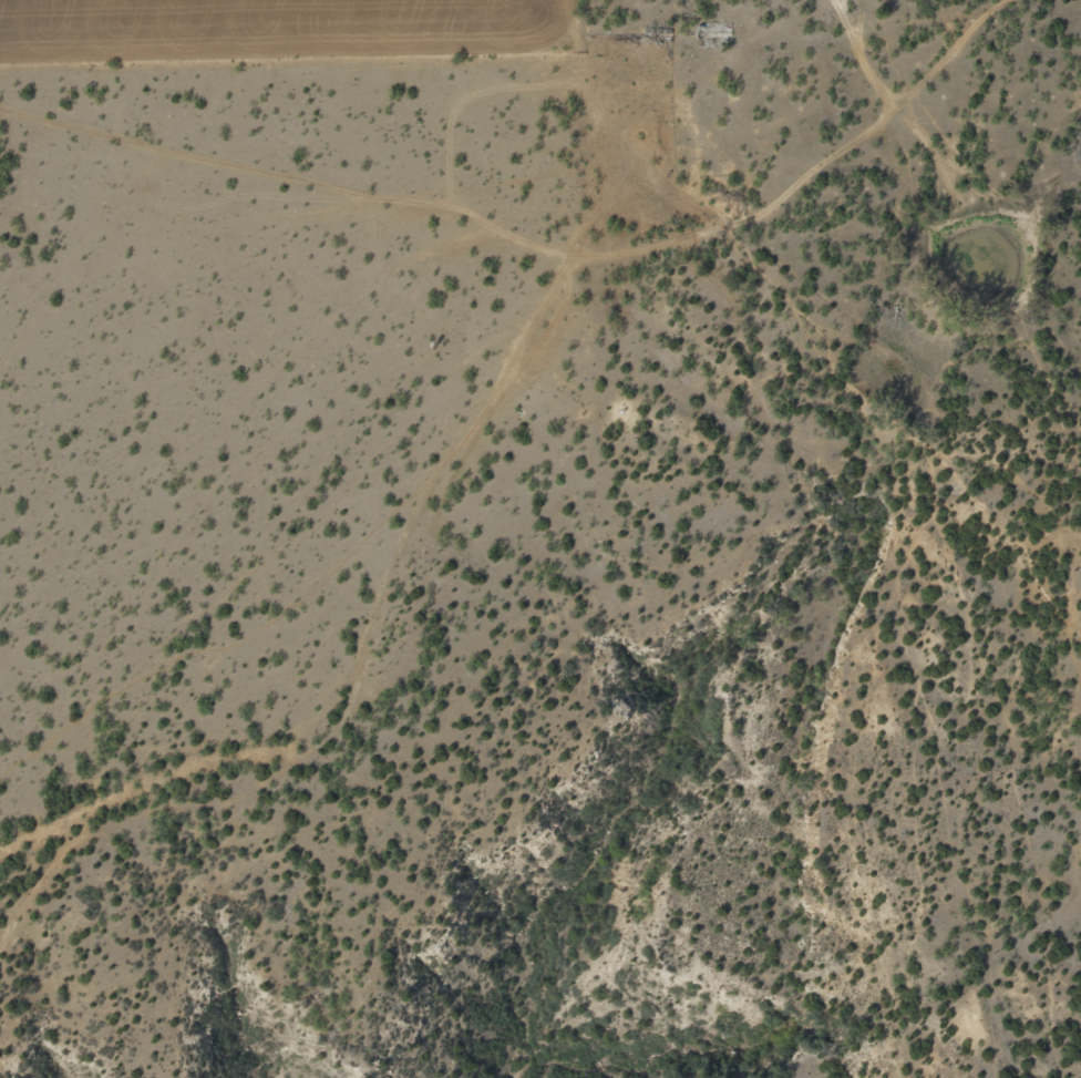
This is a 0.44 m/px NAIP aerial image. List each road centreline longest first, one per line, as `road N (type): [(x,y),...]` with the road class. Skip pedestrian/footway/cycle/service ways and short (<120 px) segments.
road 1 (residential): [(599,339),(599,386),(450,593),(375,789),(312,864),(128,951),(0,1060)]
road 2 (residential): [(0,278),(42,294),(300,328),(599,339)]
road 3 (residential): [(599,339),(702,292),(946,78),(1080,50)]

